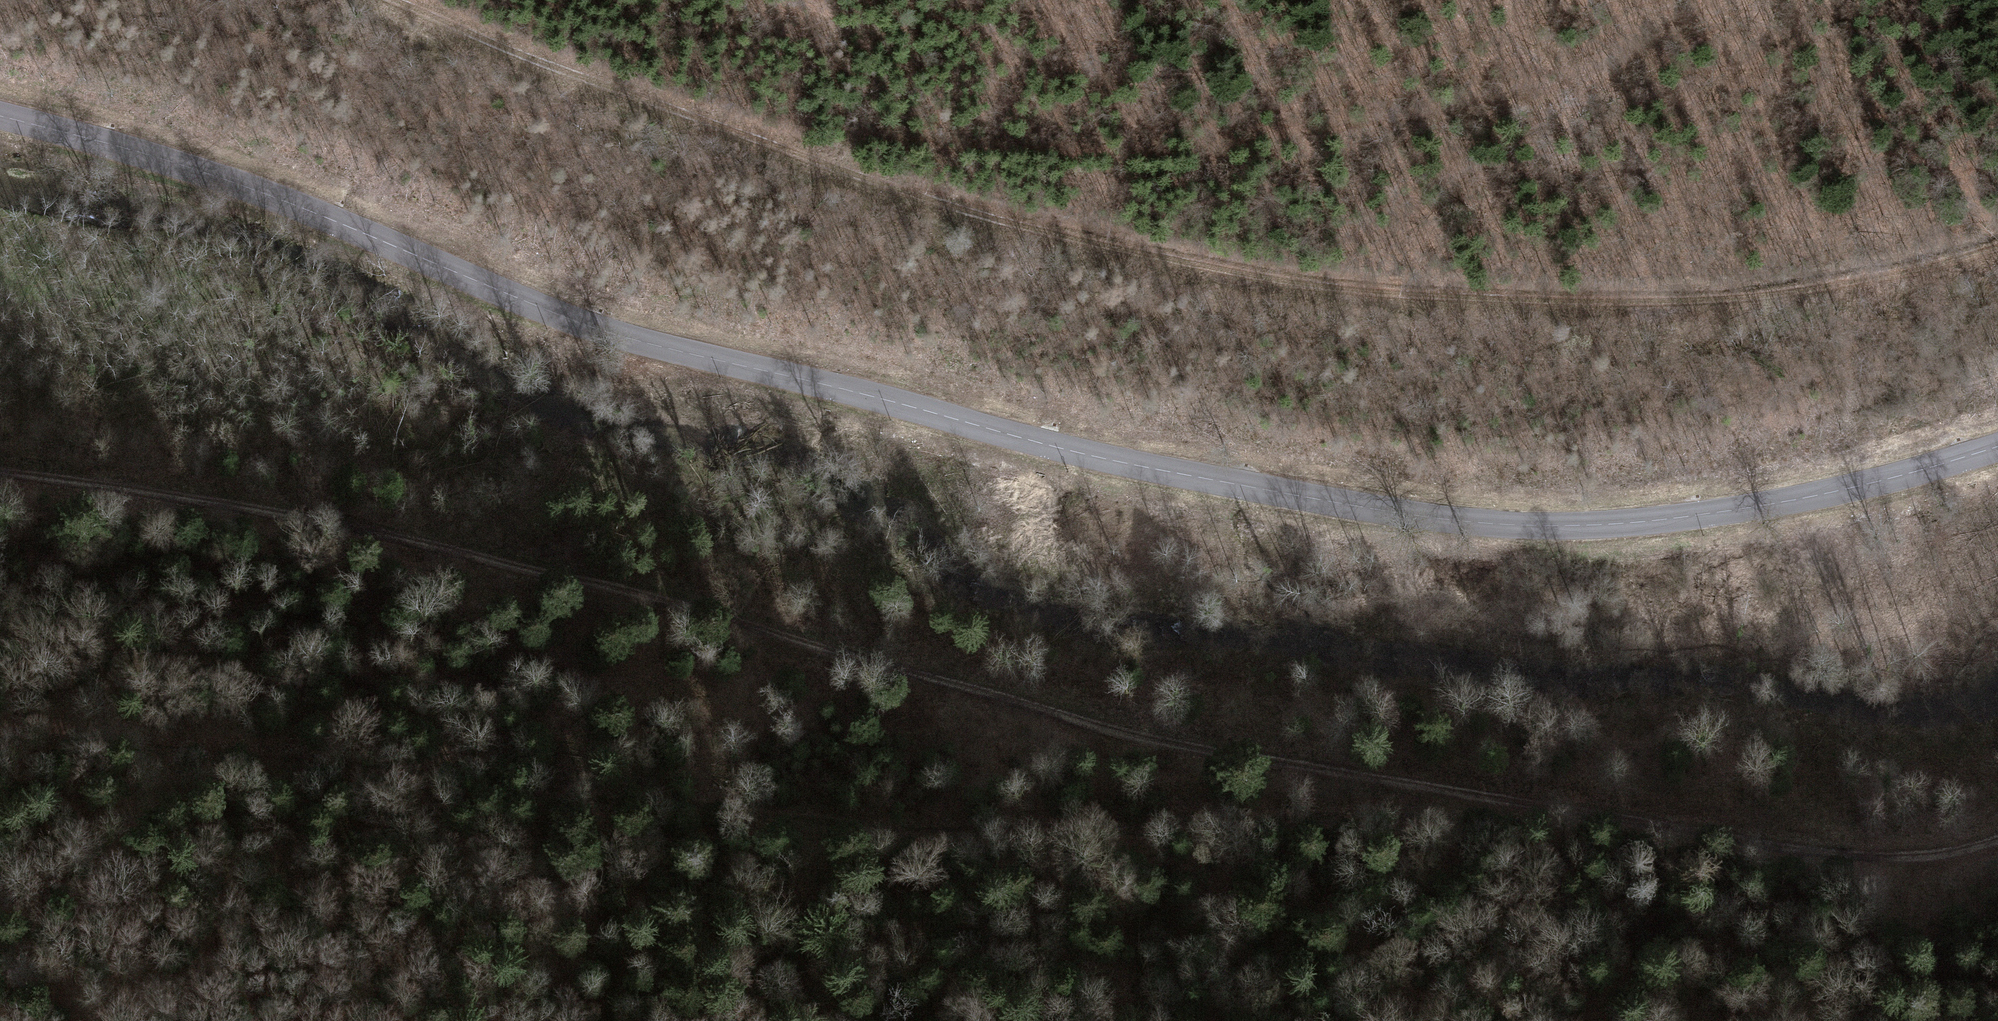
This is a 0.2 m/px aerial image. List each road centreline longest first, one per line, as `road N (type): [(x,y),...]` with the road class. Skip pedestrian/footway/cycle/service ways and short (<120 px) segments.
road 1 (secondary): [(1997,450),(1847,492),(1577,528),(1409,519),(1279,499),(627,341),(283,204),(0,110)]
road 2 (track): [(1997,841),(1929,855),(1851,853),(1141,737),(785,627),(275,513),(0,469)]
road 3 (track): [(405,0),(619,91),(812,156),(1128,247),(1313,285),(1513,300),(1691,297),(1834,285),(1997,250)]
road 4 (track): [(1435,791),(1331,808),(873,804),(208,762)]
road 5 (track): [(1703,0),(1519,95),(1357,129),(1165,155),(940,141),(812,156)]

